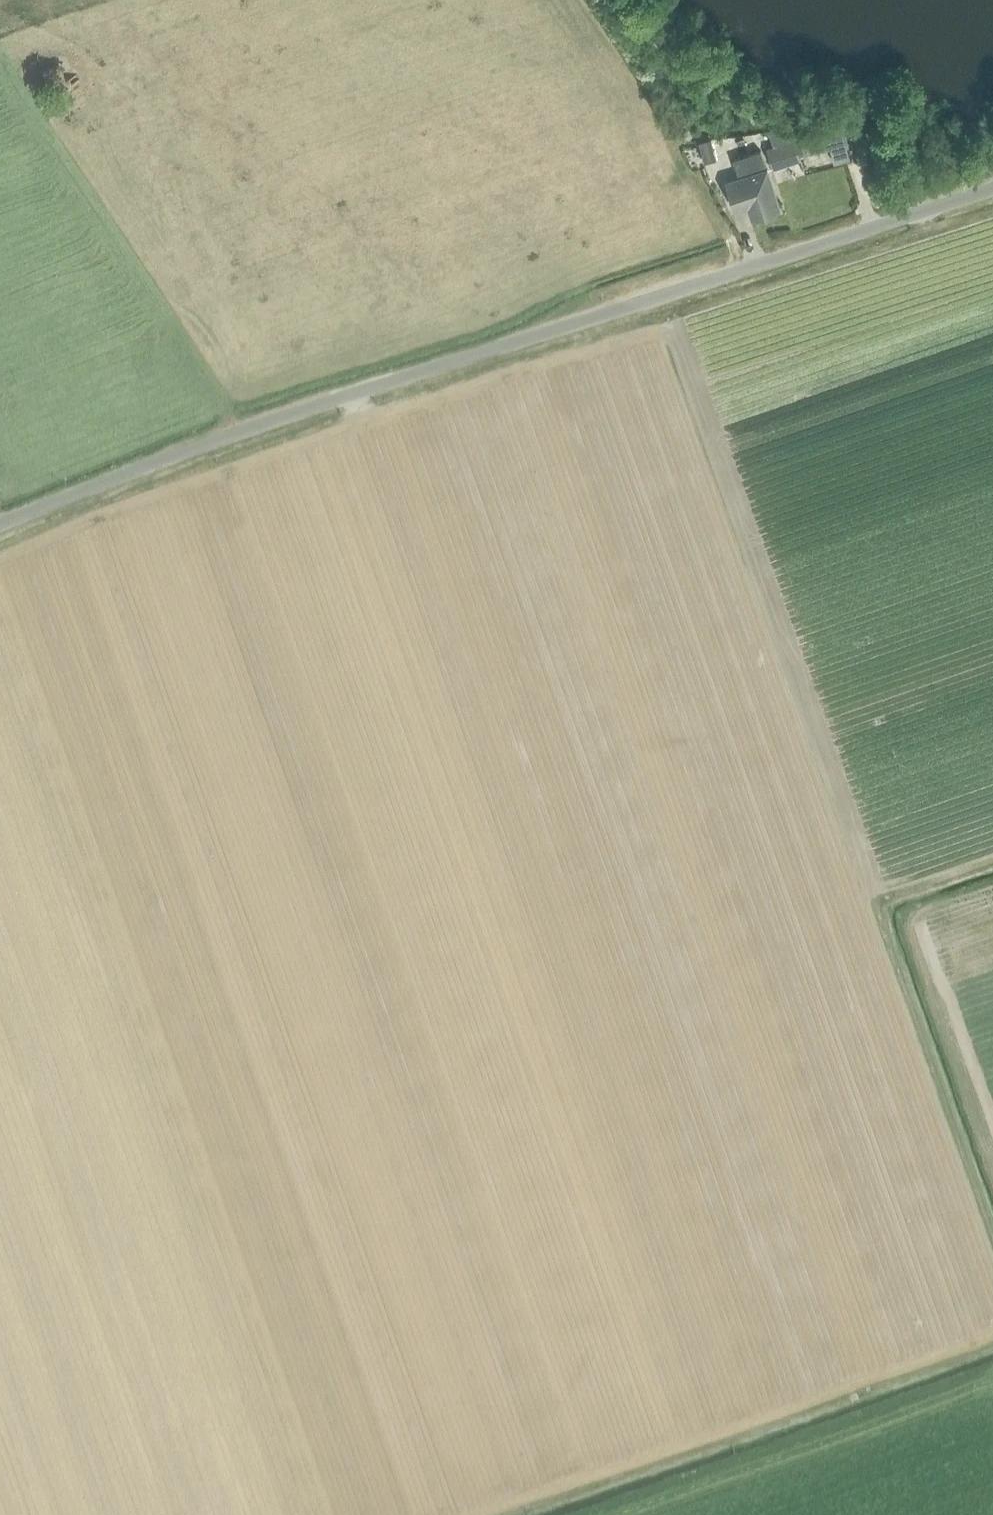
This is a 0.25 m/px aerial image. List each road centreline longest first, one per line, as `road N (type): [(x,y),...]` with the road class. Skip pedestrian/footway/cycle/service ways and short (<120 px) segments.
road 1 (unclassified): [(0,527),(323,403),(992,188)]

